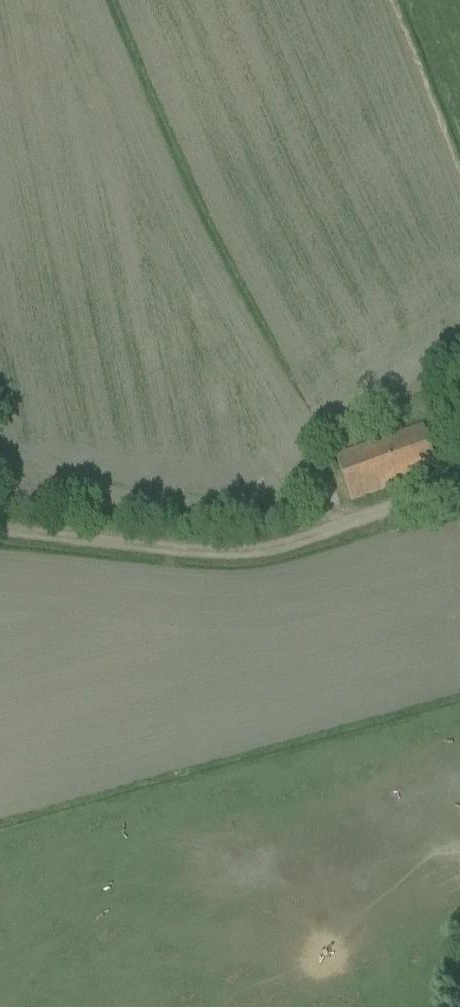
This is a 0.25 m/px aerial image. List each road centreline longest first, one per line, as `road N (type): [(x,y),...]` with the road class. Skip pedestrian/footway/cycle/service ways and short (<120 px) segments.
road 1 (track): [(459,483),(297,540),(240,549),(0,530)]

